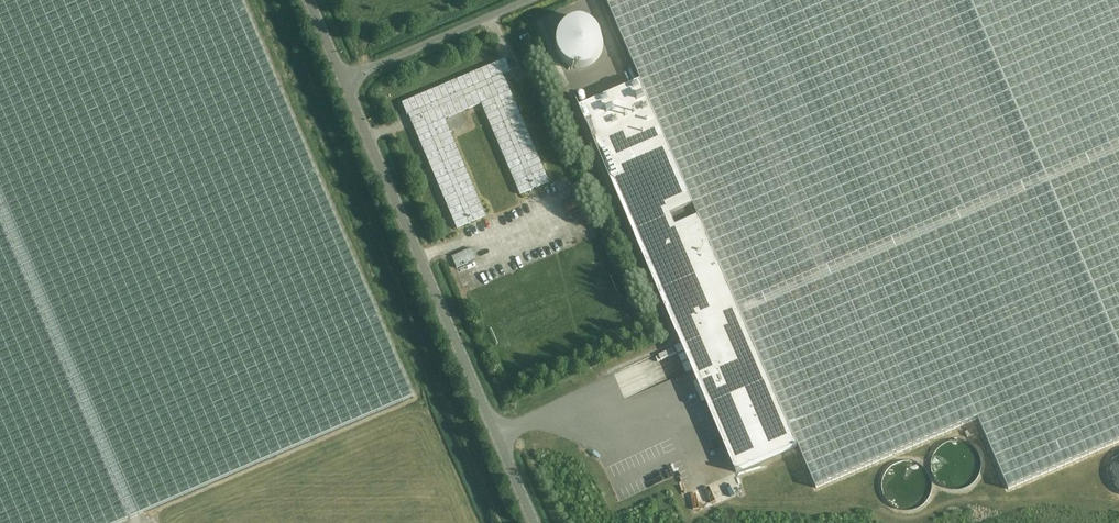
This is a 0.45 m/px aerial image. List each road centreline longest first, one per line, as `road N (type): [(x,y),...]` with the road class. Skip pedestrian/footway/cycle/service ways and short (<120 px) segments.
road 1 (unclassified): [(535,522),(343,80)]
road 2 (unclassified): [(343,80),(529,0)]

